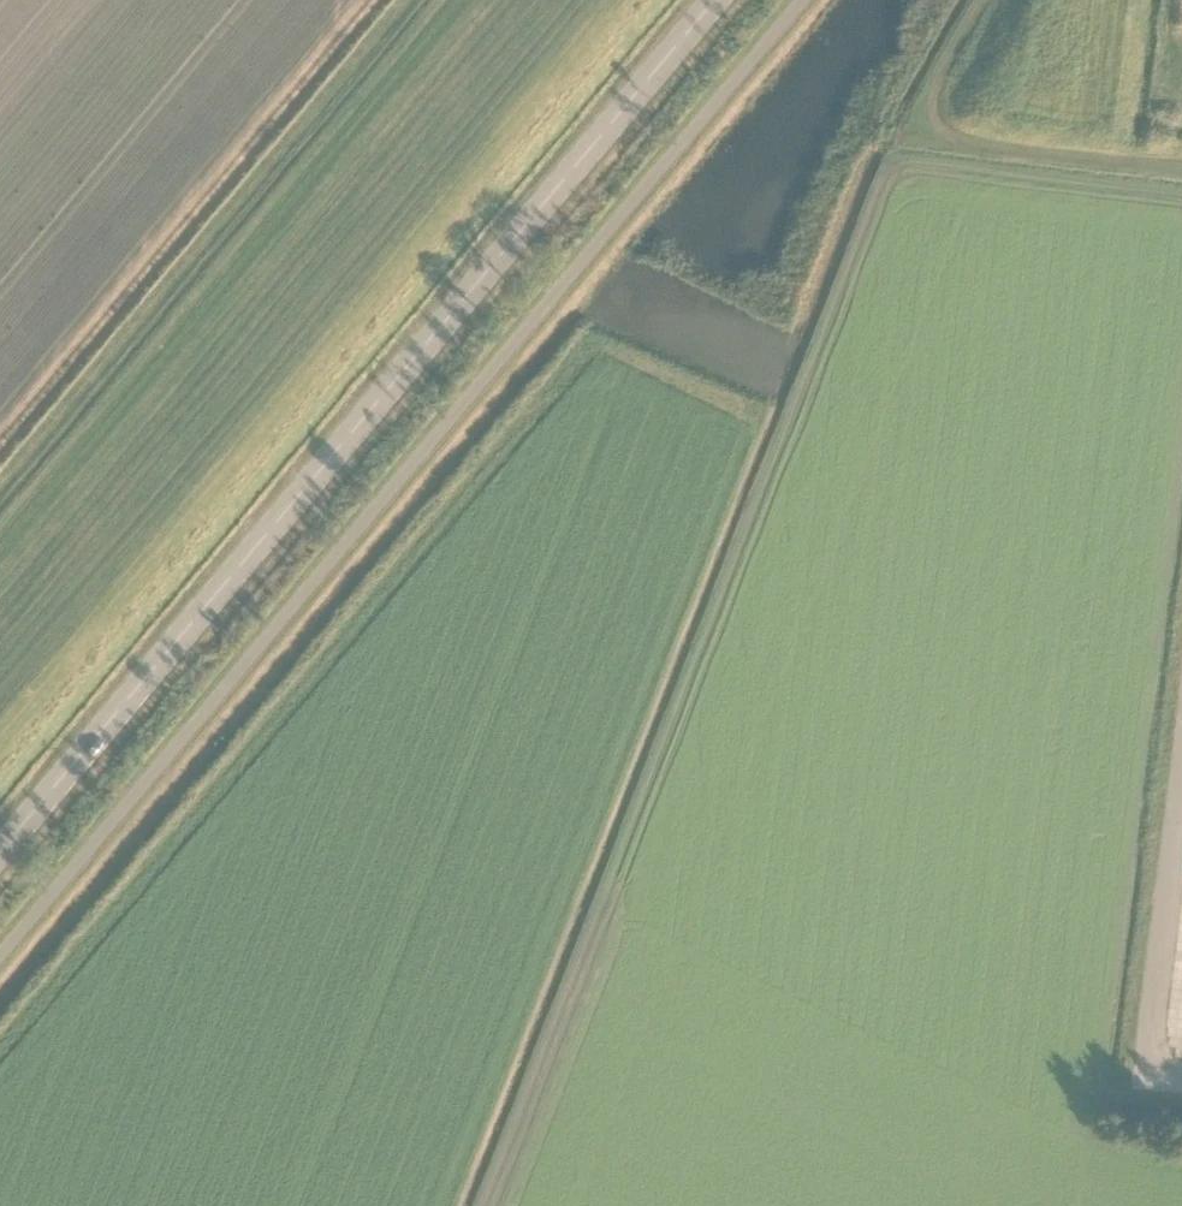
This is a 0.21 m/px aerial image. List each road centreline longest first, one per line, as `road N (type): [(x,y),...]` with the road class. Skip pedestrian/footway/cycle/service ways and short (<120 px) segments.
road 1 (secondary): [(0,850),(713,0)]

